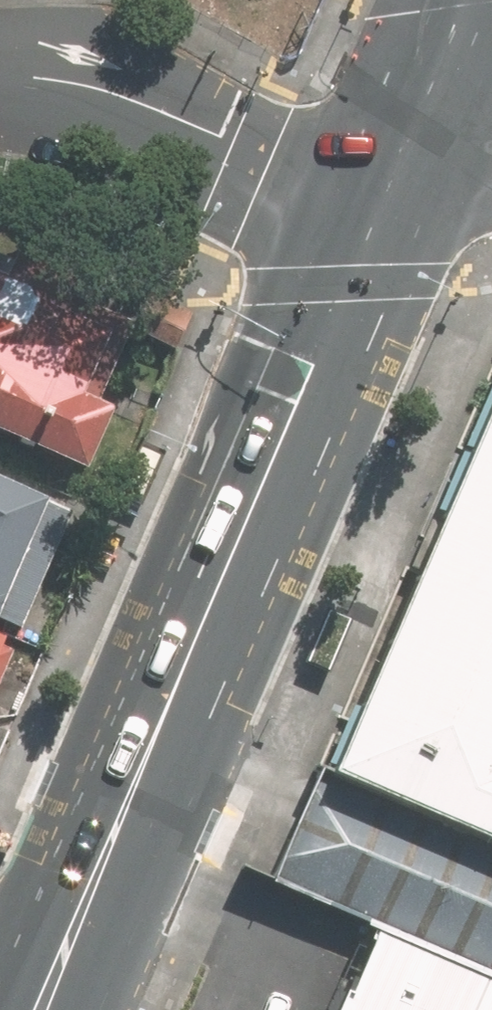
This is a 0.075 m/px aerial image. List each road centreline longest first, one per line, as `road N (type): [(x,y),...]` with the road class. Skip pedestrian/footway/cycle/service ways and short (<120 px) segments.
road 1 (primary): [(410,163),(57,960)]
road 2 (residential): [(410,163),(267,164),(202,151),(73,95),(0,84)]
road 3 (primary): [(475,0),(410,163)]

